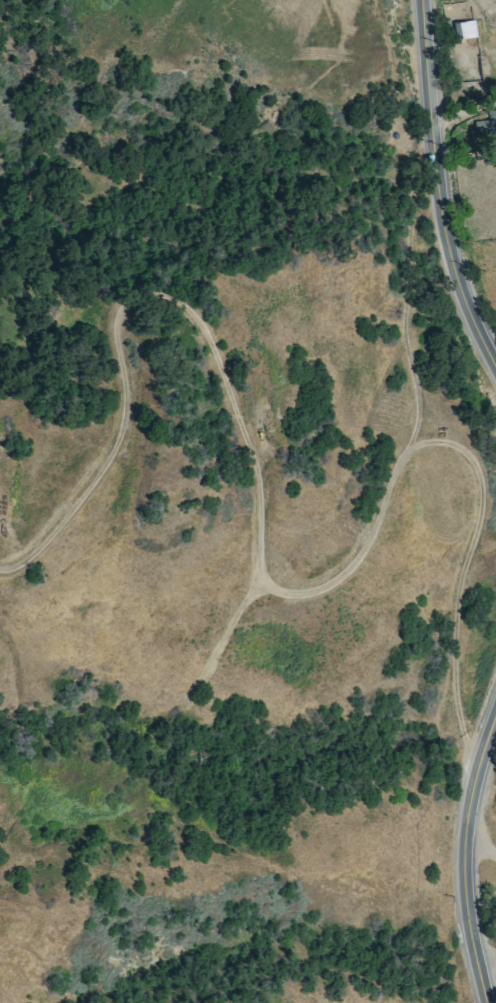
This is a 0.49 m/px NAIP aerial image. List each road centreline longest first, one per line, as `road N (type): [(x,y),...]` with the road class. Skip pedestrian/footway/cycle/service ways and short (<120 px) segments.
road 1 (residential): [(495,650),(457,622),(450,601),(486,501),(481,454),(441,432),(407,438),(343,564),(323,577),(278,577),(254,557),(251,459),(209,331),(194,322),(178,322),(152,340),(125,410),(85,478),(41,531),(0,557)]
road 2 (tertiary): [(495,360),(455,260),(425,0)]
road 3 (tertiary): [(491,1002),(471,858),(495,731)]

